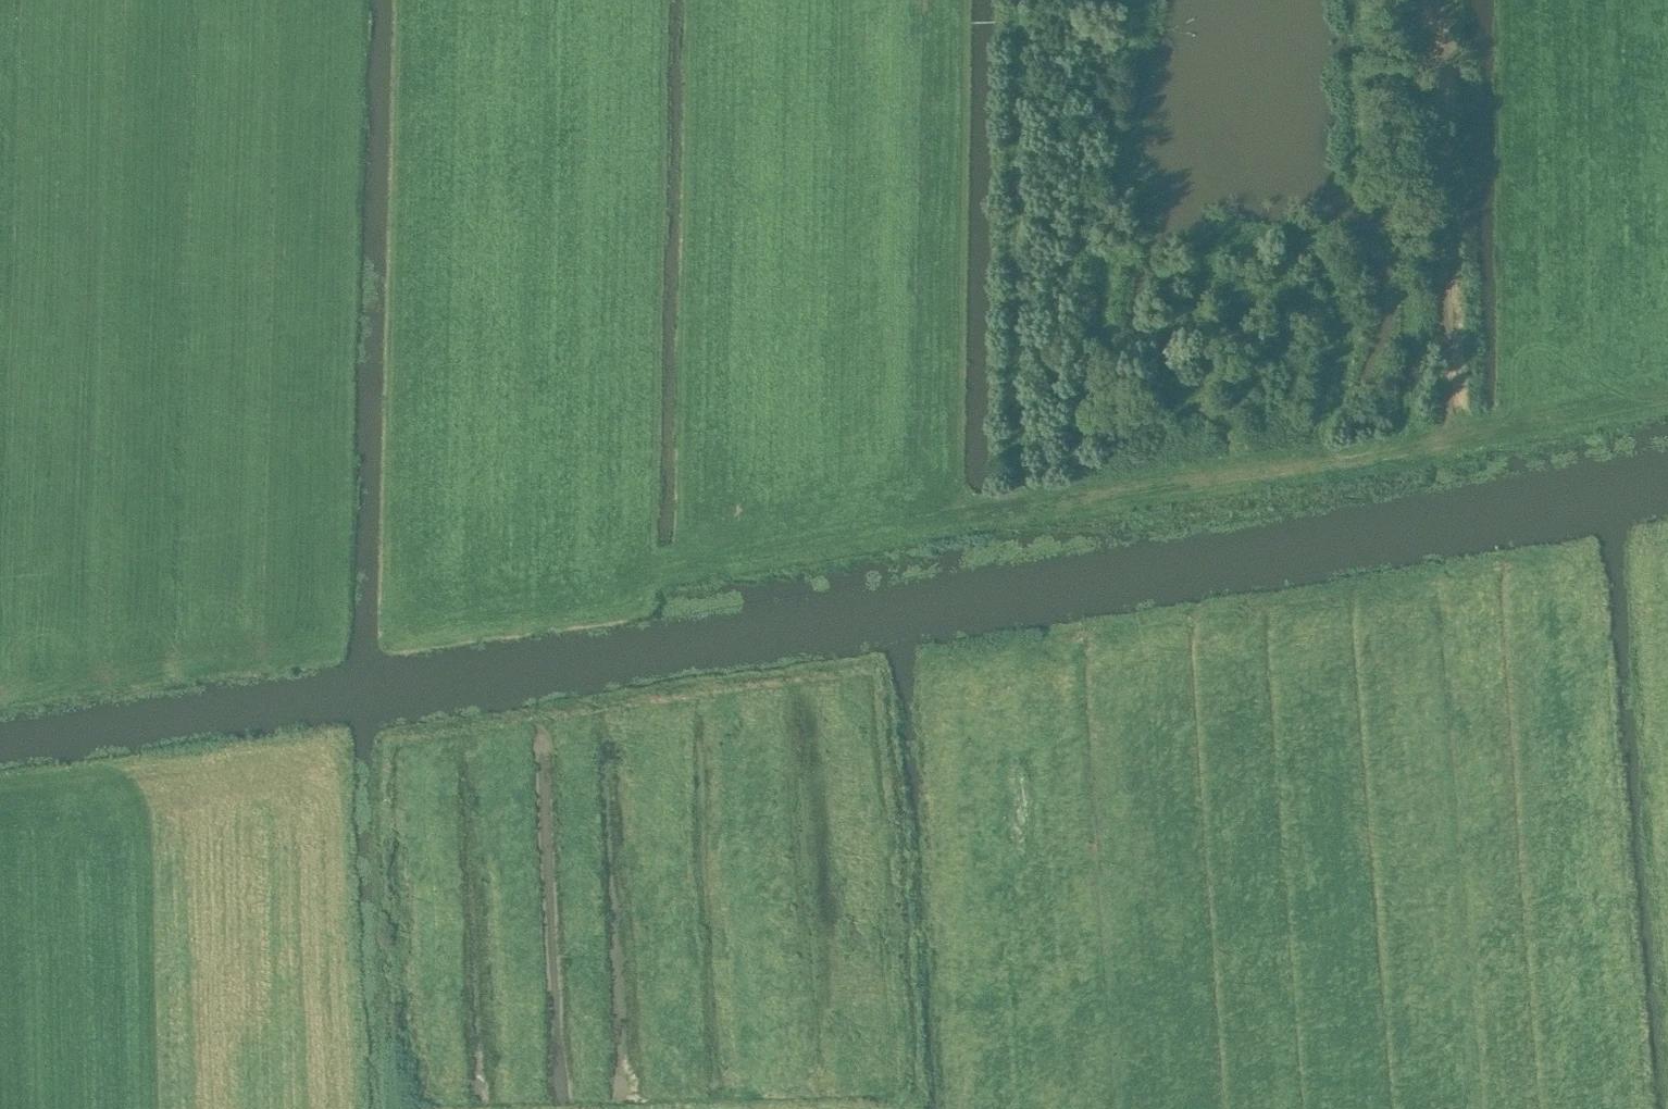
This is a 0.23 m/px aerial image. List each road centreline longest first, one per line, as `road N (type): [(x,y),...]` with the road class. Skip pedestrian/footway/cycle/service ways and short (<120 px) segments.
road 1 (track): [(642,580),(717,548),(1338,469),(1504,422),(1667,393)]

